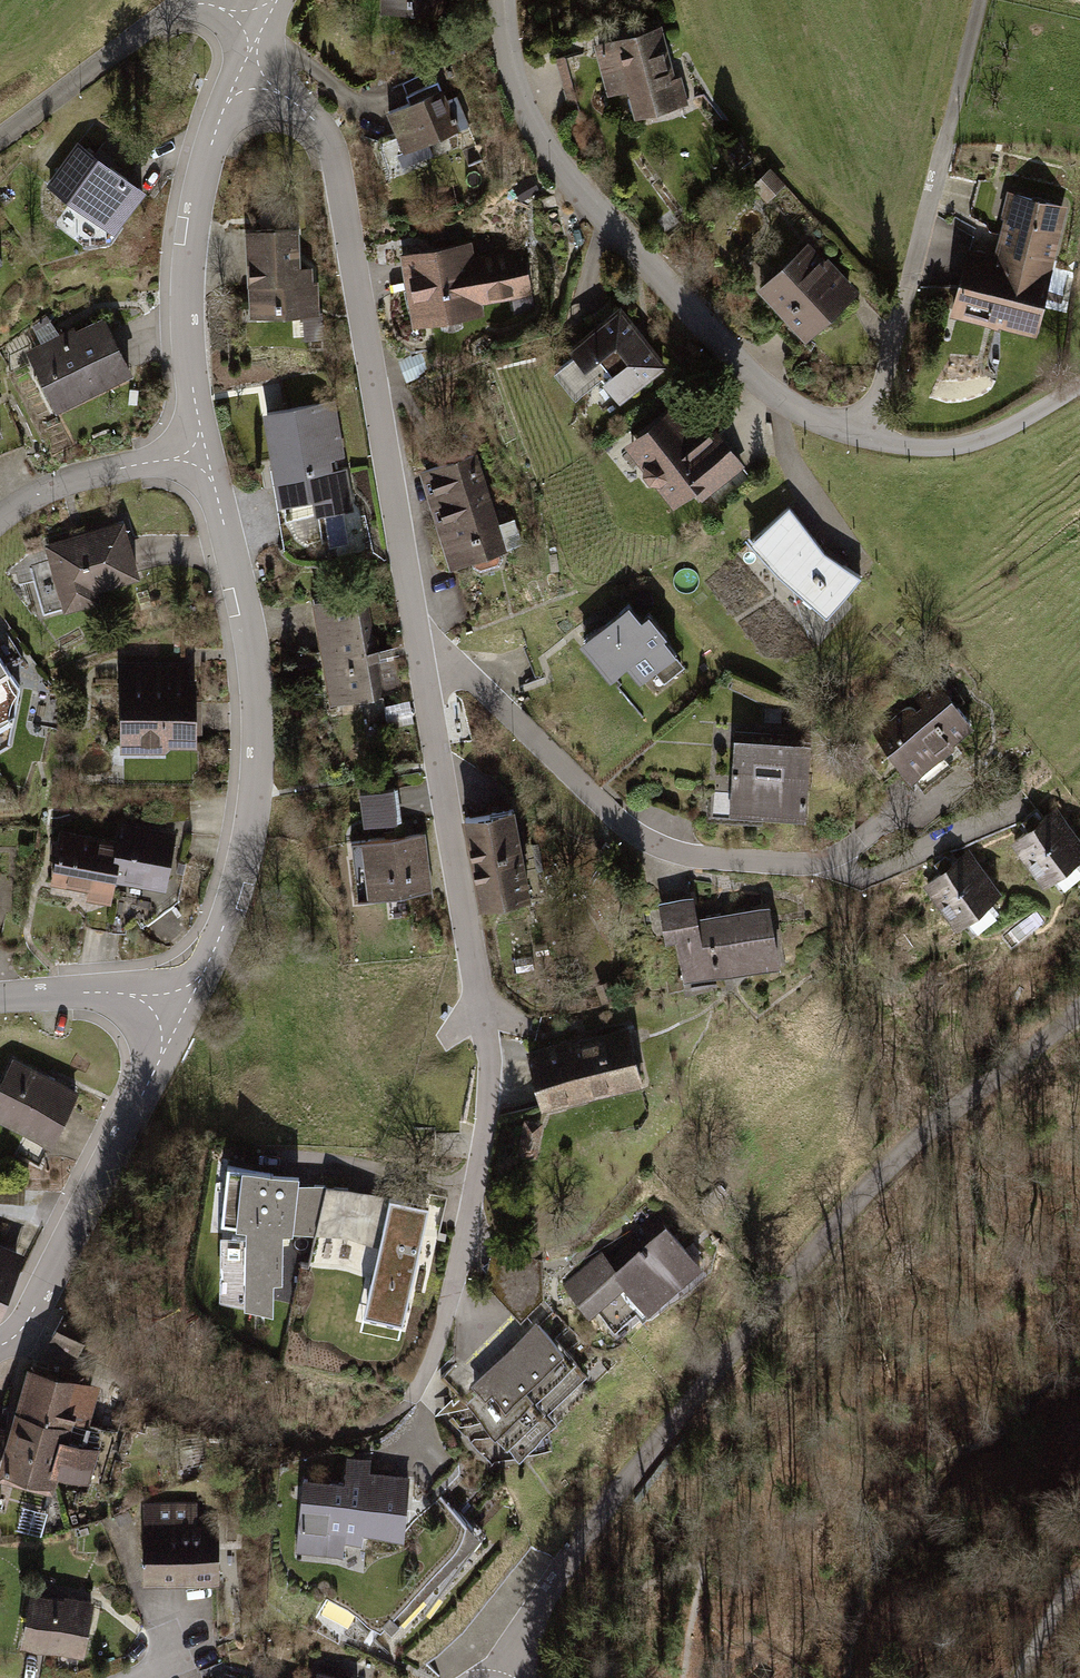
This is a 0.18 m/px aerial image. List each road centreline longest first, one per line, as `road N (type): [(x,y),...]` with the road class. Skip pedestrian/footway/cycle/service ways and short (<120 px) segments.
road 1 (unclassified): [(510,1677),(622,1484),(892,1159),(1079,1013)]
road 2 (residential): [(410,1400),(447,1312),(490,1067),(421,661)]
road 3 (residential): [(421,661),(337,159),(297,104),(241,70)]
road 4 (residential): [(862,436),(767,381),(647,269),(564,173),(516,86),(500,0)]
road 5 (residential): [(206,454),(252,635),(259,728),(235,892),(182,1013)]
road 6 (residential): [(421,661),(478,683),(643,840),(696,859),(797,864),(848,854),(904,805)]
road 7 (residential): [(241,70),(218,122),(193,222),(187,307),(206,454)]
road 8 (residential): [(182,1013),(30,1316),(0,1346)]
road 9 (residential): [(0,138),(168,14),(193,4),(218,7),(263,27)]
road 10 (residential): [(943,139),(888,368),(862,436)]
road 11 (residential): [(0,532),(55,484),(206,454)]
road 12 (unclassified): [(1079,385),(998,434),(907,445)]
road 13 (residential): [(0,997),(104,994),(182,1013)]
road 14 (track): [(978,0),(943,139)]

